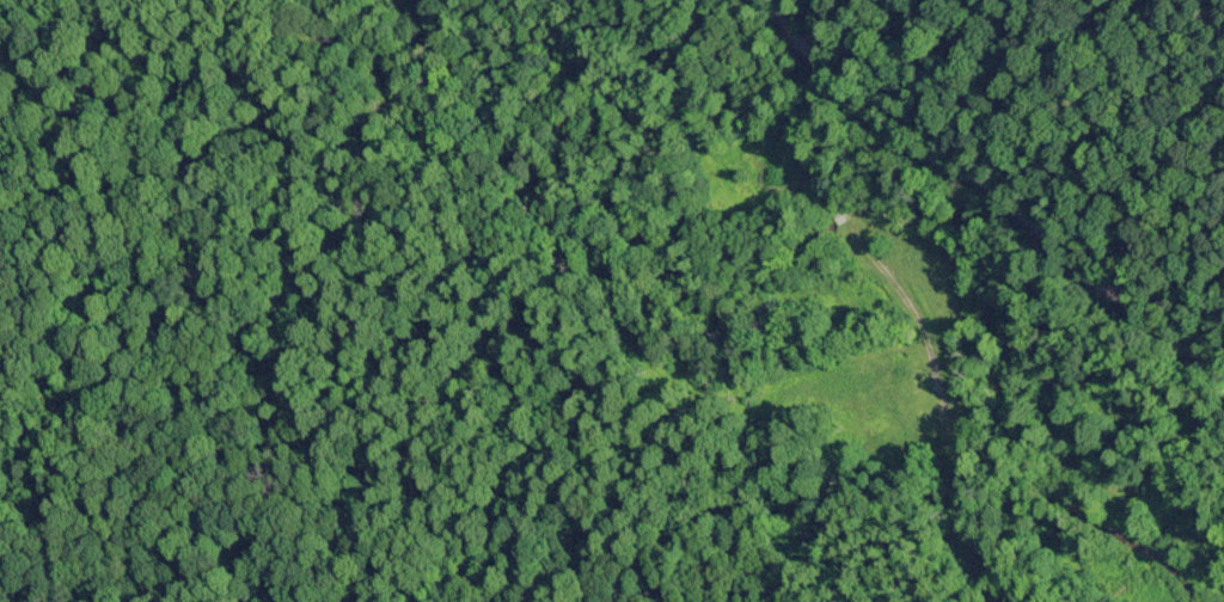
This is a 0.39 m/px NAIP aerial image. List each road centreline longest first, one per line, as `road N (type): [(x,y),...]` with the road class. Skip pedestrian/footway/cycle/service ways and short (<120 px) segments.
road 1 (residential): [(767,0),(821,70),(875,119),(986,186),(1223,369)]

